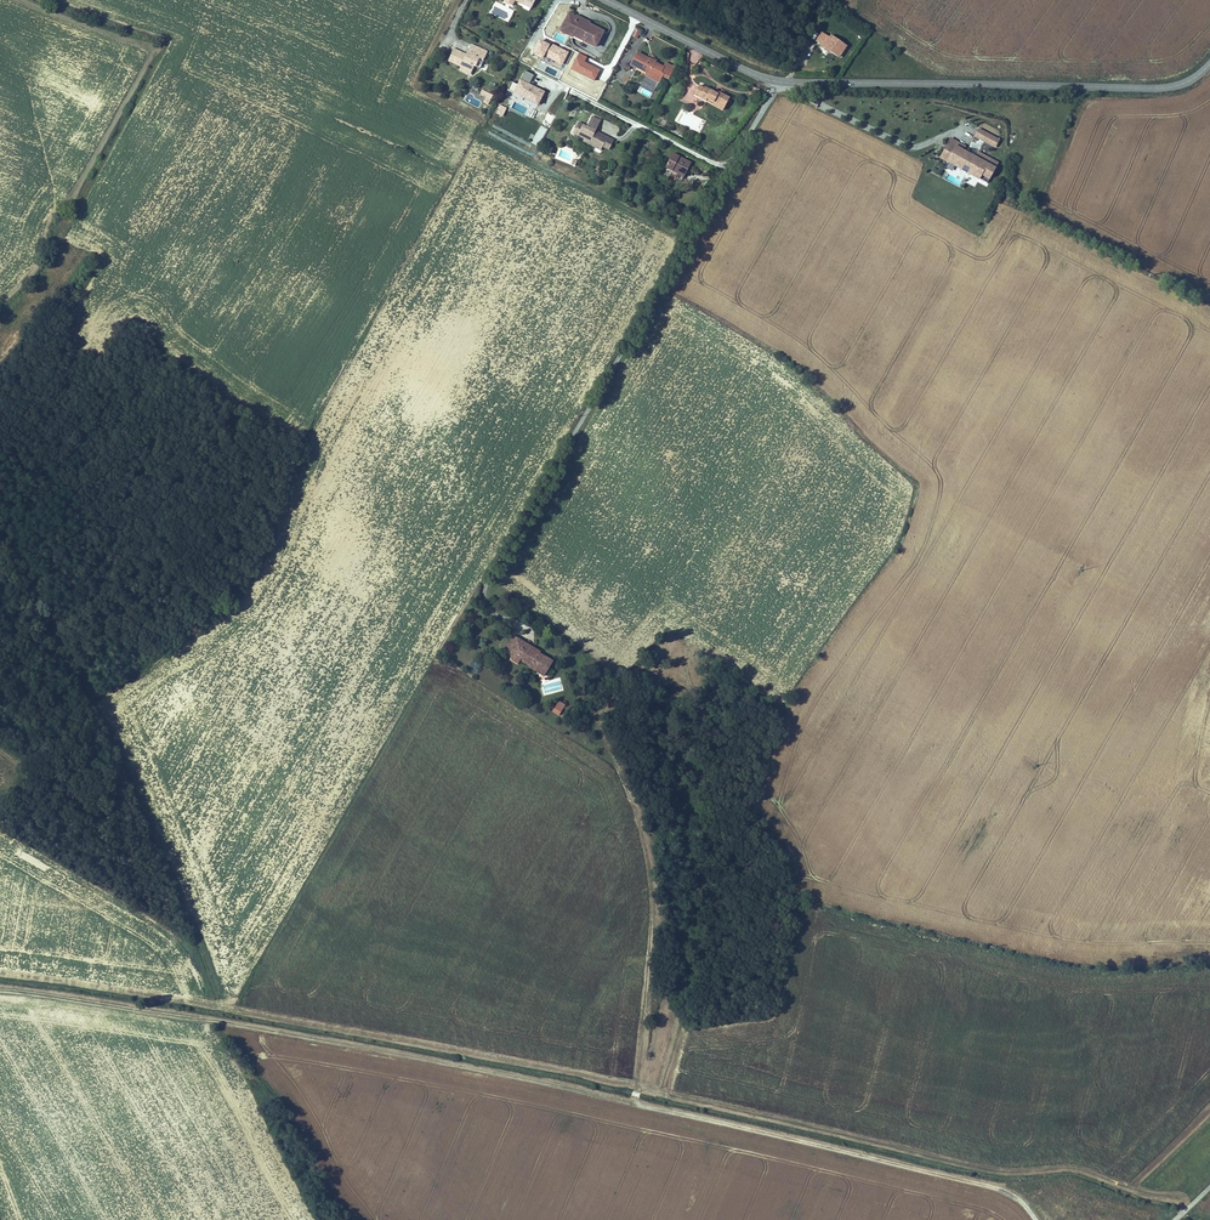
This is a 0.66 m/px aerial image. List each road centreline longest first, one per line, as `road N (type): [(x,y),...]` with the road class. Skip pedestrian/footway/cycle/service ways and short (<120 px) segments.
road 1 (track): [(1045,1219),(1008,1190),(581,1088),(216,1022),(0,992)]
road 2 (tertiary): [(604,0),(780,83),(1167,87),(1182,85),(1209,62)]
road 3 (track): [(633,1100),(651,894),(639,823),(599,720),(629,692)]
road 4 (track): [(0,709),(79,777),(92,778),(104,765),(102,737),(59,674),(33,597),(0,549)]
road 5 (unclassified): [(775,91),(951,174)]

